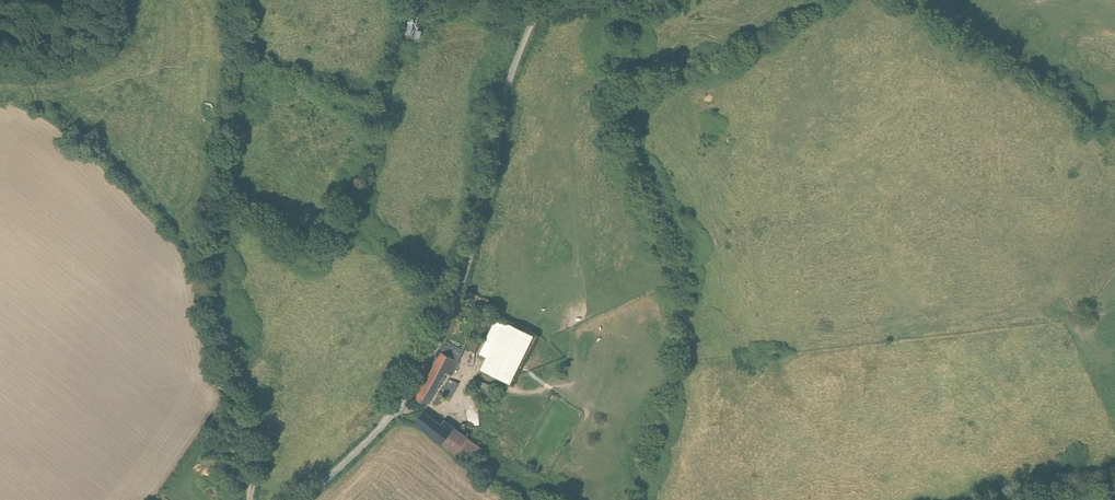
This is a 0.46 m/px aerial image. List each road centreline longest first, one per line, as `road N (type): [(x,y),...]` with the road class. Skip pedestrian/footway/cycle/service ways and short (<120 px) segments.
road 1 (unclassified): [(307,499),(387,423),(430,357),(477,227),(509,70),(532,19),(562,0)]

